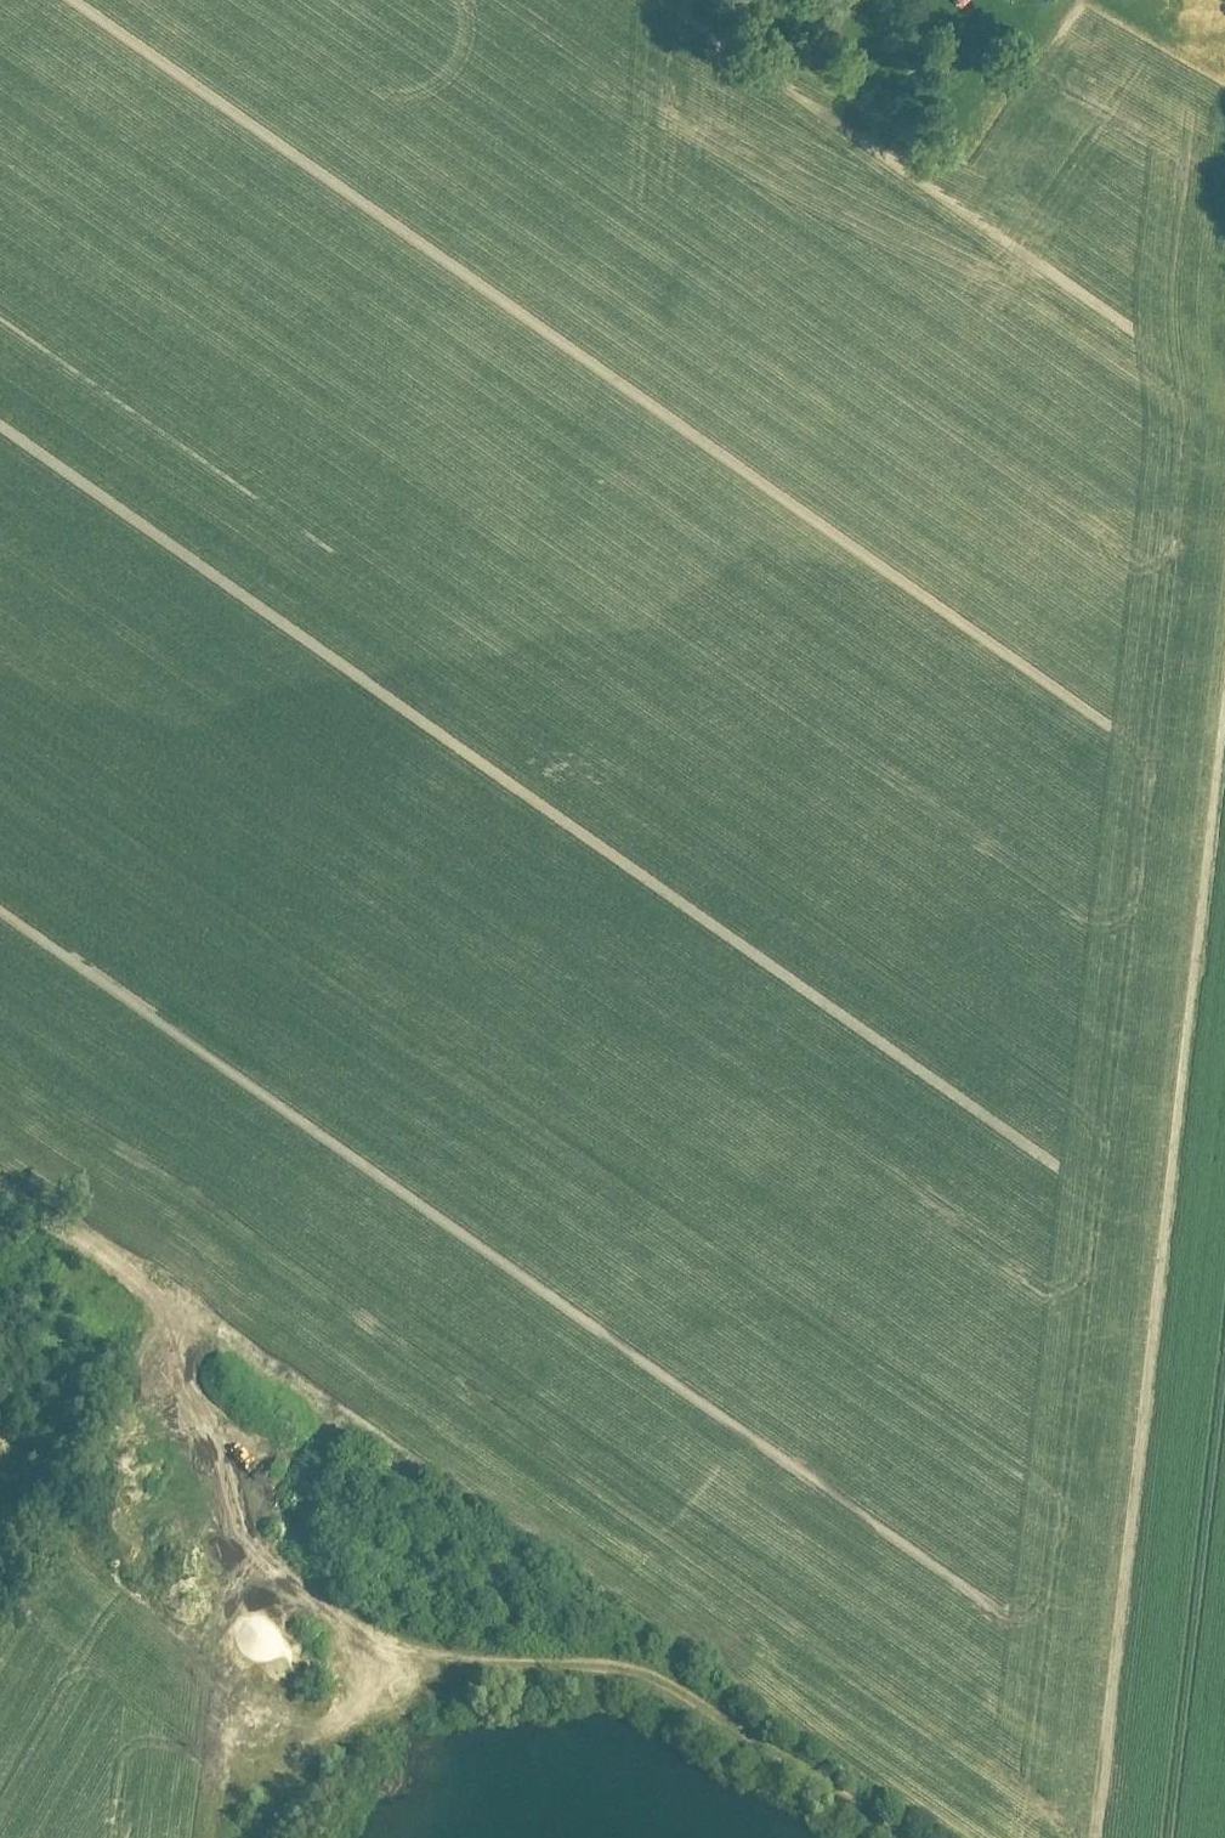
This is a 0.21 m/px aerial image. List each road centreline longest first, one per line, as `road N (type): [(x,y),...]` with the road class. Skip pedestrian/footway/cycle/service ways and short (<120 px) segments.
road 1 (track): [(1224,626),(1086,1837)]
road 2 (track): [(899,1837),(727,1715),(637,1677),(451,1646),(357,1640),(289,1589),(217,1509)]

